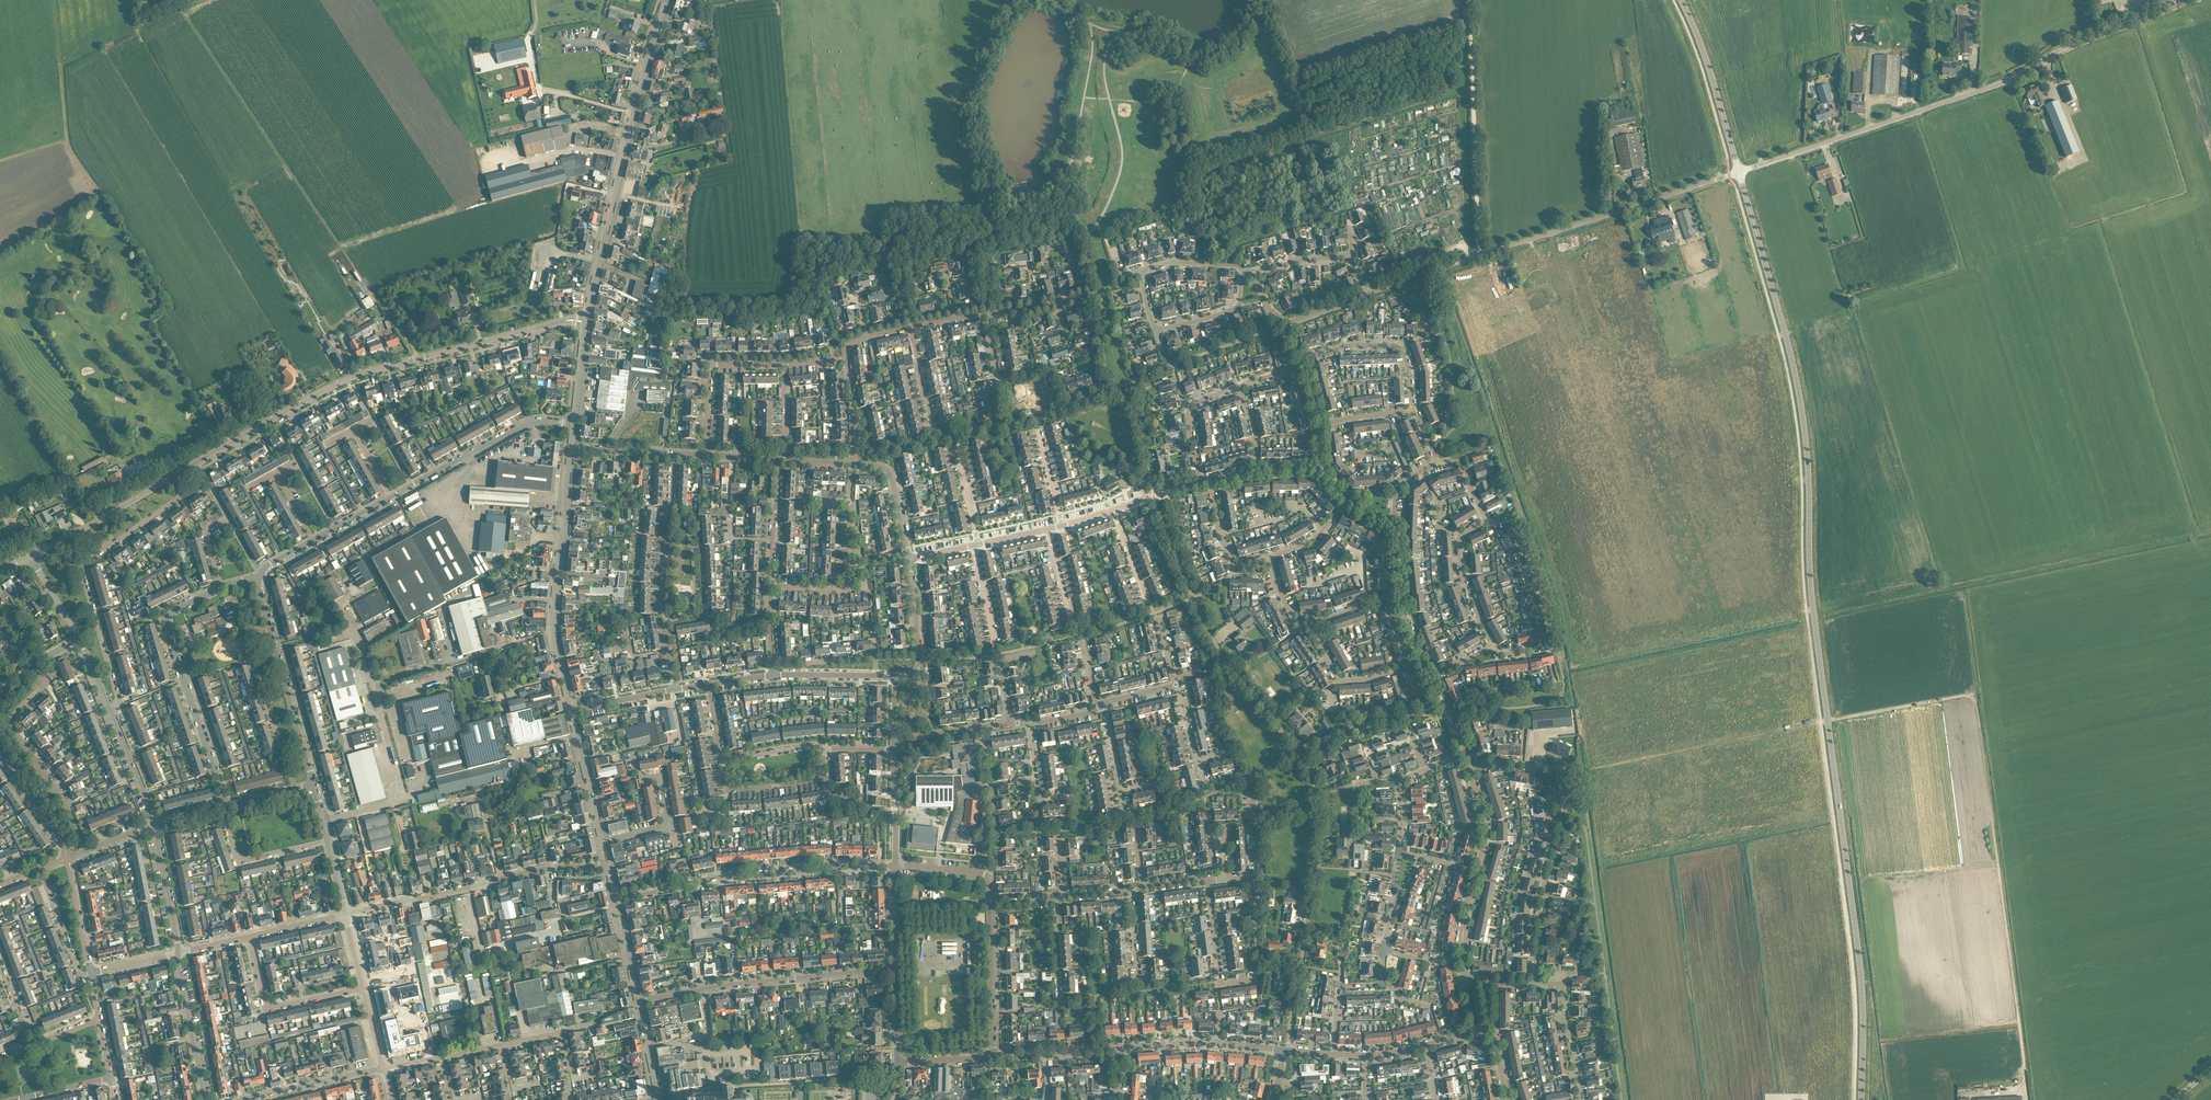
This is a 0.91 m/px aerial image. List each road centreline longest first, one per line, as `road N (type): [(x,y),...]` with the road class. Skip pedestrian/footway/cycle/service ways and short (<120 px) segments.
road 1 (secondary): [(1740,173),(1804,422),(1813,609),(1861,982),(1861,1099)]
road 2 (unclassified): [(1758,166),(2014,80),(2055,52),(2190,0)]
road 3 (tertiary): [(199,462),(353,377),(586,322)]
road 4 (tertiary): [(586,322),(666,0)]
road 5 (residential): [(1535,984),(1539,909),(1559,835),(1550,773),(1496,763),(1470,772)]
road 6 (residential): [(324,822),(397,802),(400,791),(361,651),(338,605),(347,597)]
road 7 (residential): [(616,901),(719,877),(895,865)]
road 8 (residential): [(1480,255),(1740,173)]
road 9 (residential): [(347,915),(555,868),(609,864)]
road 10 (residential): [(571,710),(554,616),(571,447)]
road 11 (residential): [(227,807),(168,618),(222,587)]
road 12 (residential): [(639,1002),(895,970)]
road 13 (residential): [(1608,652),(1587,572),(1514,438)]
road 14 (residential): [(1072,407),(1287,323)]
road 15 (residential): [(85,853),(64,798),(11,723),(48,683),(33,664)]
road 16 (residential): [(314,785),(260,576)]
road 17 (residential): [(1490,646),(1501,654),(1551,641),(1515,524),(1487,521)]
road 18 (residential): [(391,497),(523,426),(573,424)]
road 19 (residential): [(1626,923),(1820,880)]
road 20 (track): [(1472,62),(1480,255)]
road 21 (tertiary): [(31,557),(199,462)]
road 22 (residential): [(1825,916),(1832,996),(1826,1099)]
road 23 (secondary): [(1681,0),(1740,173)]
road 24 (residential): [(296,789),(239,618)]
road 25 (residential): [(1752,374),(1773,478),(1770,546)]
road 26 (residential): [(364,987),(269,1008),(250,936)]
road 27 (residential): [(1117,1047),(1198,1041),(1285,1050)]
road 28 (residential): [(1414,410),(1401,346),(1358,344),(1300,359)]
road 29 (residential): [(1611,689),(1776,669)]
road 30 (residential): [(1626,923),(1602,759)]
road 31 (residential): [(1608,652),(1768,616)]
road 32 (residential): [(704,456),(711,367),(783,365)]
road 33 (residential): [(771,585),(847,587),(849,502)]
road 34 (residential): [(991,904),(994,1058)]
road 35 (residential): [(110,708),(119,704),(79,567)]
road 36 (residential): [(236,1099),(384,1068)]
road 37 (residential): [(1422,663),(1339,680),(1308,622)]
road 38 (tertiary): [(205,1099),(178,952)]
road 39 (residential): [(1490,646),(1463,582),(1458,540),(1487,521)]
road 40 (residential): [(1776,669),(1806,812)]
road 41 (residential): [(1663,1082),(1630,941)]
road 42 (residential): [(328,841),(240,860),(221,809)]
road 43 (residential): [(1334,1054),(1341,987),(1380,985),(1384,949)]
road 44 (residential): [(1578,1099),(1563,989),(1535,984)]
road 45 (residential): [(1257,980),(1220,981),(1207,880)]
road 46 (residential): [(105,548),(201,483),(199,462)]
road 47 (residential): [(895,677),(918,670),(910,559)]
road 48 (residential): [(603,841),(571,710)]
road 49 (residential): [(603,841),(669,825),(659,779),(642,780)]
road 50 (residential): [(910,559),(890,471),(852,464)]
road 51 (residential): [(1630,941),(1757,924)]
road 52 (tertiary): [(178,952),(154,827)]
road 53 (tertiary): [(154,827),(110,708)]
road 54 (residential): [(771,585),(779,460)]
road 55 (residential): [(69,858),(0,755)]
road 56 (residential): [(91,975),(80,974),(39,870)]
road 57 (residential): [(895,677),(773,675)]
road 58 (residential): [(1211,482),(1232,562),(1270,557)]
road 59 (residential): [(1157,331),(1239,309),(1242,273)]

